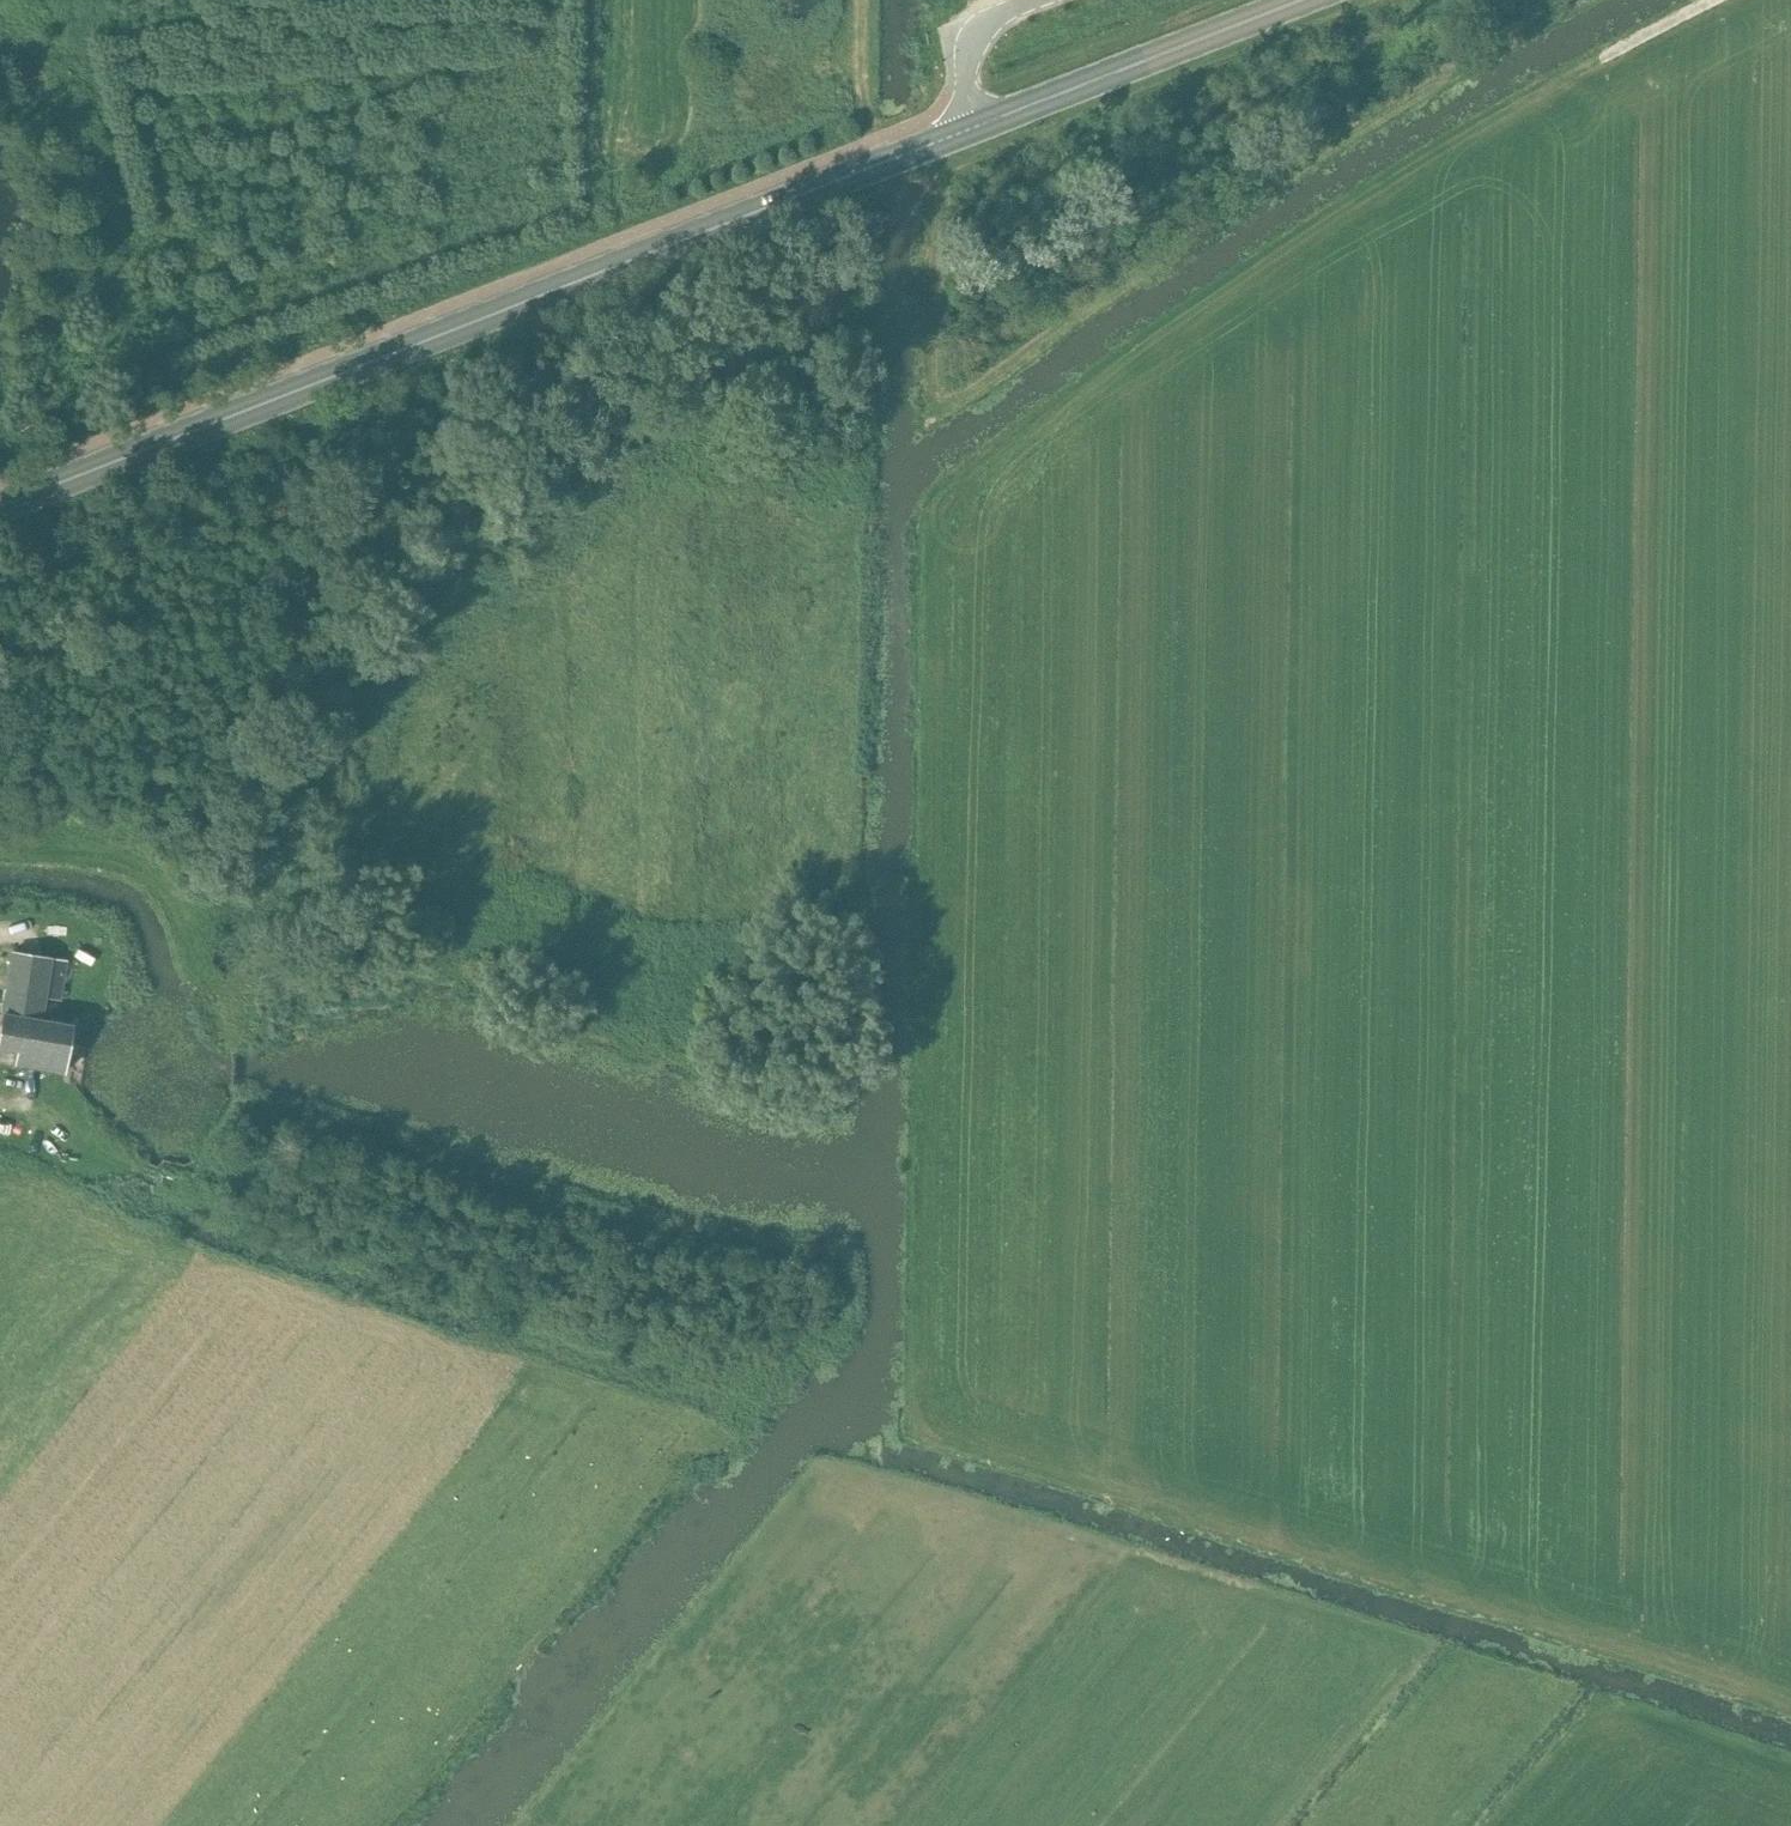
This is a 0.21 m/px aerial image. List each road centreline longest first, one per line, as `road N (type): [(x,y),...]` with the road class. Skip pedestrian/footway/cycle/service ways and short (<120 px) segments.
road 1 (primary): [(971,129),(0,505)]
road 2 (primary): [(1308,0),(971,129)]
road 3 (unclassified): [(971,129),(961,93),(963,47),(984,18),(1032,0)]

